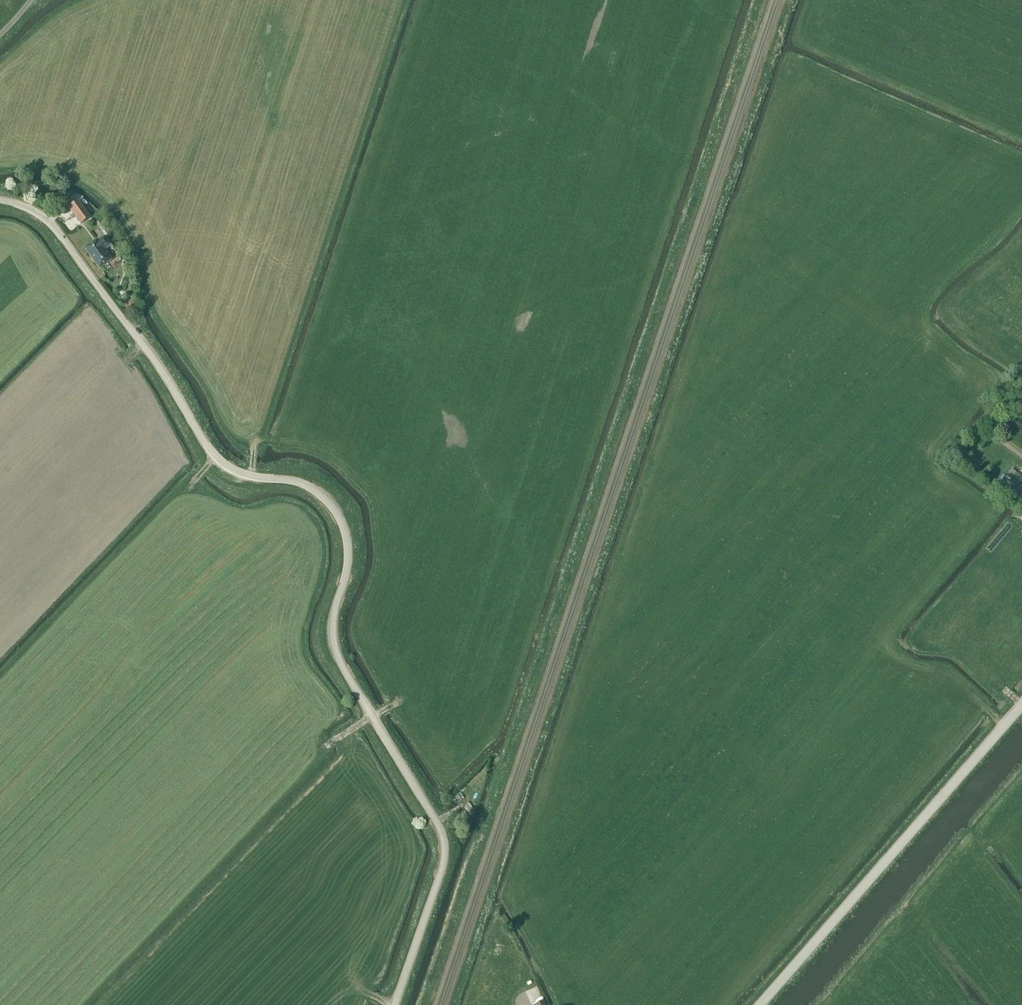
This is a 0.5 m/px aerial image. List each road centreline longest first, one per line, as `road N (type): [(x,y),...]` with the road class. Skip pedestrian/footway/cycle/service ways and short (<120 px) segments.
road 1 (tertiary): [(395,1004),(441,870),(443,840),(336,652),(334,616),(348,557),(342,523),(306,485),(246,476),(221,462),(57,230),(32,210),(0,200)]
road 2 (tertiary): [(760,1004),(1021,705)]

